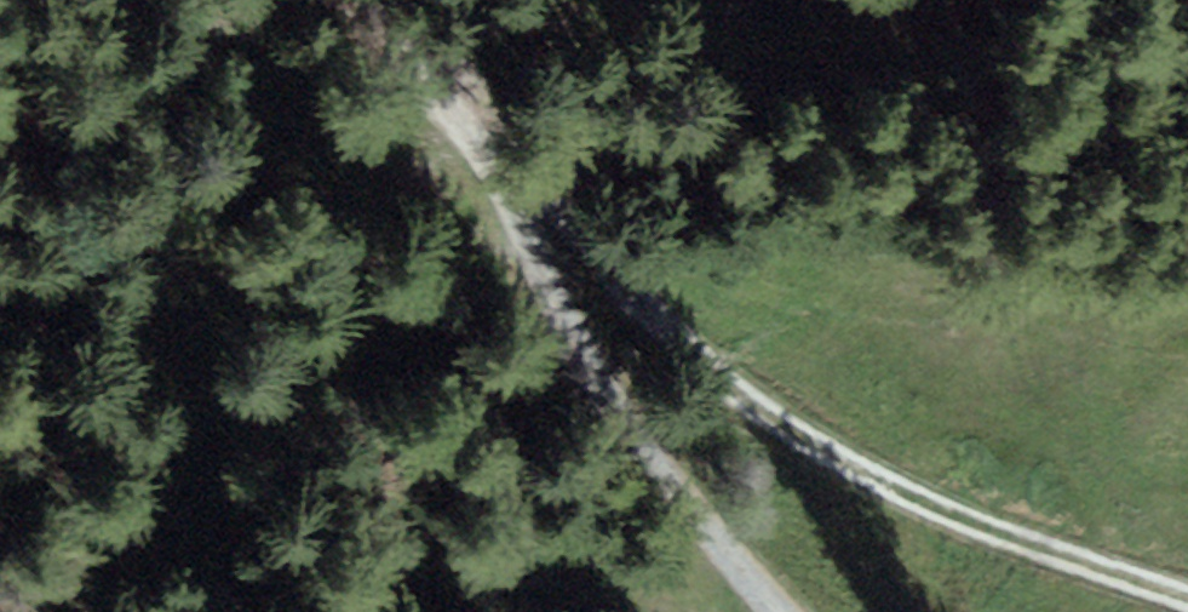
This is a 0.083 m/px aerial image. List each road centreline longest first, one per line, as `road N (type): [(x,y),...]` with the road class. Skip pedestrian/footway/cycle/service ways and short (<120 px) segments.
road 1 (track): [(443,80),(672,345),(911,505),(1173,611)]
road 2 (track): [(795,611),(702,514),(561,317),(542,225),(443,80),(377,0)]

